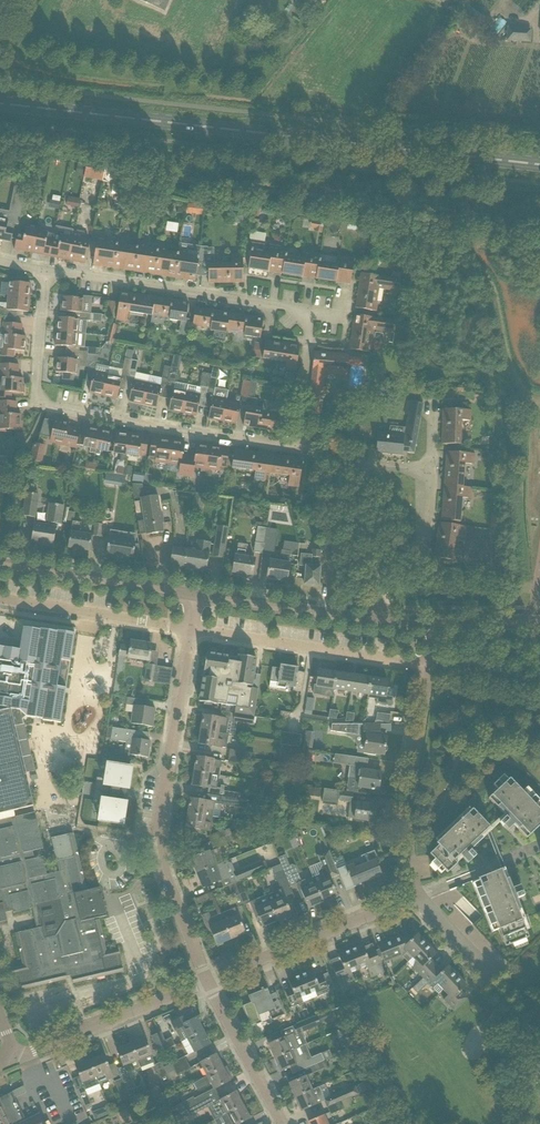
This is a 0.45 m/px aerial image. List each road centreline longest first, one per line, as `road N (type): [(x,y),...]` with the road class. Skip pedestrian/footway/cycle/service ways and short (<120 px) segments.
road 1 (primary): [(0,105),(539,166)]
road 2 (residential): [(294,447),(38,398),(47,271)]
road 3 (residential): [(192,630),(159,850),(205,979)]
road 4 (residential): [(307,310),(47,271)]
road 5 (residential): [(430,667),(192,630)]
road 6 (residential): [(414,896),(412,773),(430,667)]
road 7 (residential): [(205,979),(414,896)]
road 8 (residential): [(205,979),(28,1052),(8,1050)]
road 9 (tertiary): [(198,595),(0,563)]
road 10 (residential): [(539,1051),(483,966),(414,896)]
road 11 (residential): [(0,599),(192,630)]
road 12 (tertiary): [(378,622),(198,595)]
road 13 (residential): [(284,1123),(205,979)]
road 14 (residential): [(378,622),(382,585),(340,467)]
road 15 (residential): [(294,447),(307,310)]

